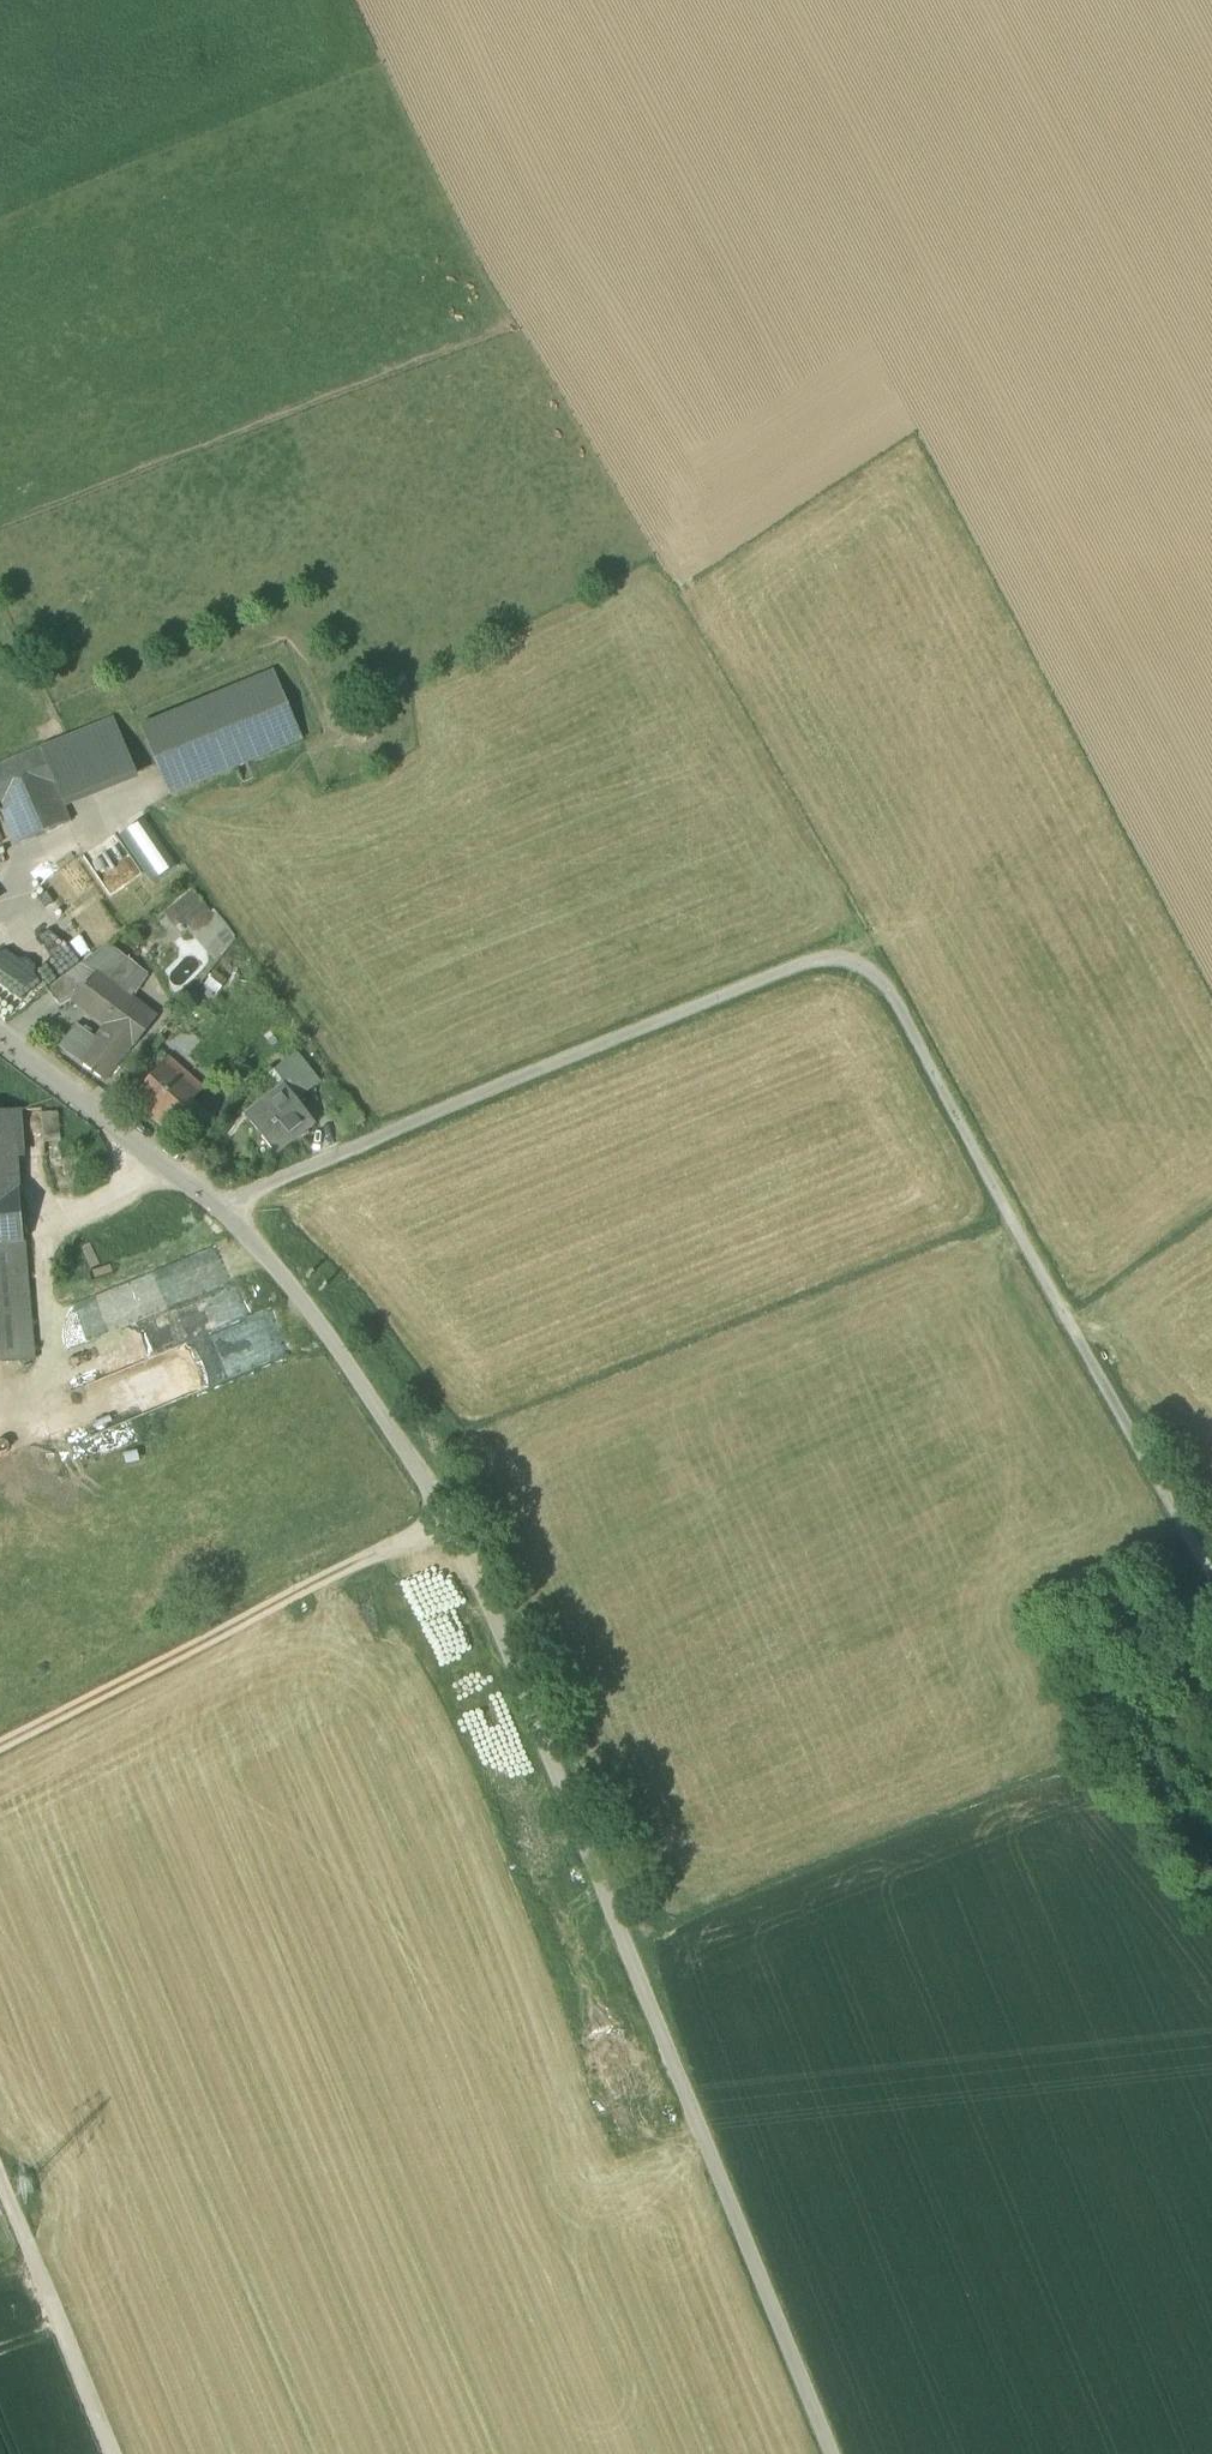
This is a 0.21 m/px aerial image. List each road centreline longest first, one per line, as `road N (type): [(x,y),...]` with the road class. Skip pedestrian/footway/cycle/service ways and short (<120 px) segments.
road 1 (unclassified): [(0,1044),(222,1210),(351,1374),(466,1550),(832,2453)]
road 2 (track): [(222,1210),(379,1135),(820,957),(854,961),(887,987),(1211,1574)]

